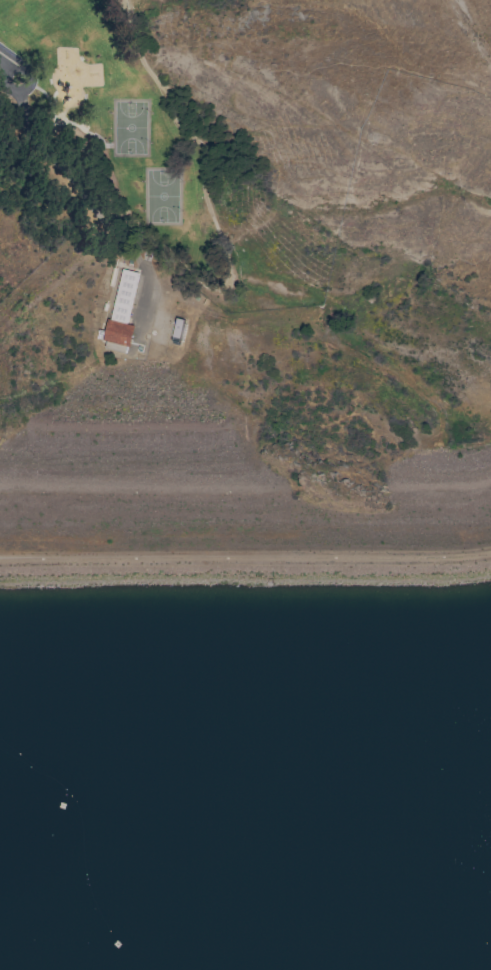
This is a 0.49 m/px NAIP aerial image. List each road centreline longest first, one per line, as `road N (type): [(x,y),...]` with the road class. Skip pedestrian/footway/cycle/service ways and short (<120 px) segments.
road 1 (track): [(490,555),(0,560)]

